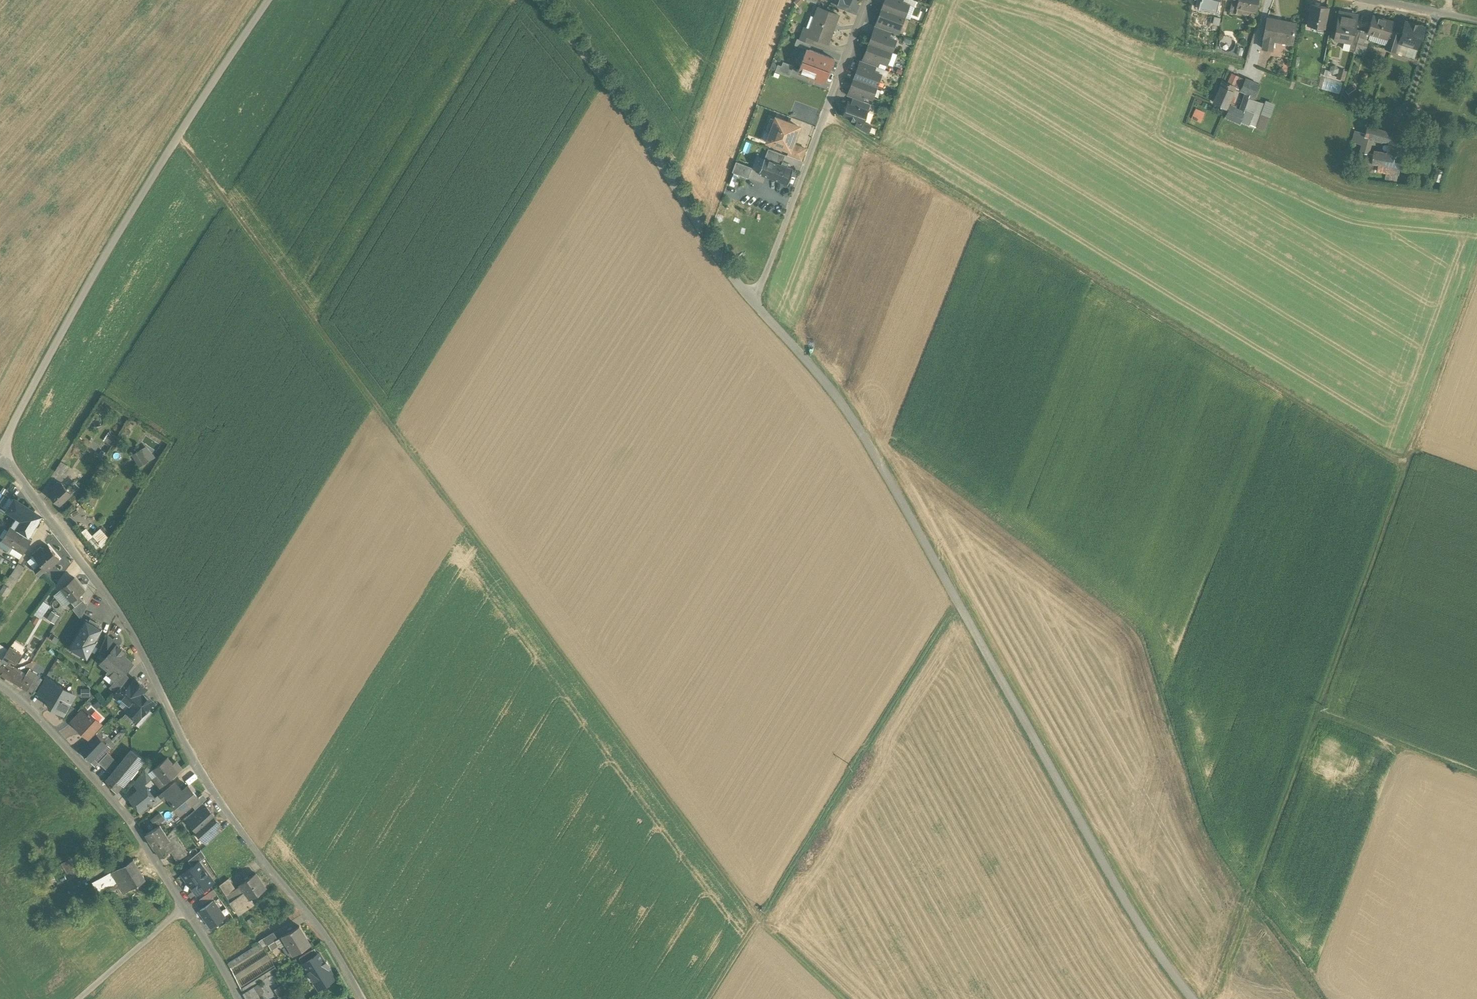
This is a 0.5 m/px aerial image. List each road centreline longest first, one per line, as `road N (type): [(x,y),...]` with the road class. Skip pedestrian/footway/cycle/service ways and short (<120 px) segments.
road 1 (track): [(178,137),(764,927)]
road 2 (unclassified): [(1193,998),(1108,867),(868,441),(750,295)]
road 3 (track): [(1411,474),(848,133),(821,125)]
road 4 (residential): [(364,998),(331,943),(201,772),(140,642),(1,456)]
road 5 (track): [(1411,474),(1217,998)]
road 6 (residential): [(1,456),(105,256),(269,0)]
road 7 (residential): [(0,687),(110,796),(241,998)]
road 8 (track): [(764,927),(966,613)]
road 9 (unclassified): [(750,295),(620,101),(539,0)]
road 10 (residential): [(866,0),(768,273),(750,295)]
road 11 (track): [(1476,286),(1411,474)]
road 12 (track): [(1322,721),(1476,782)]
road 13 (track): [(184,911),(80,998)]

